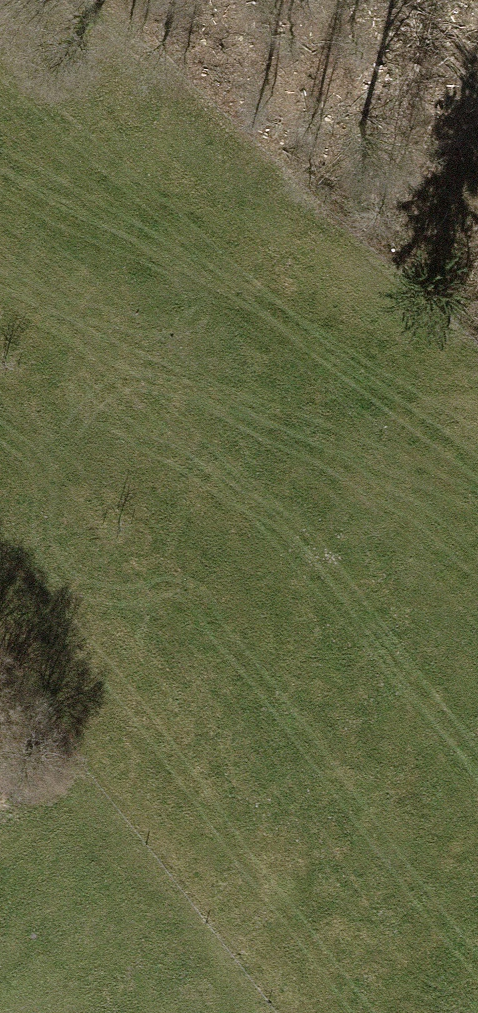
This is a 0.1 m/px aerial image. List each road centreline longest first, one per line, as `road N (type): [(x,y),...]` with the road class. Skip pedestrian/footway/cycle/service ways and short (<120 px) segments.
road 1 (motorway): [(58,1012),(477,328)]
road 2 (motorway): [(387,0),(0,631)]

